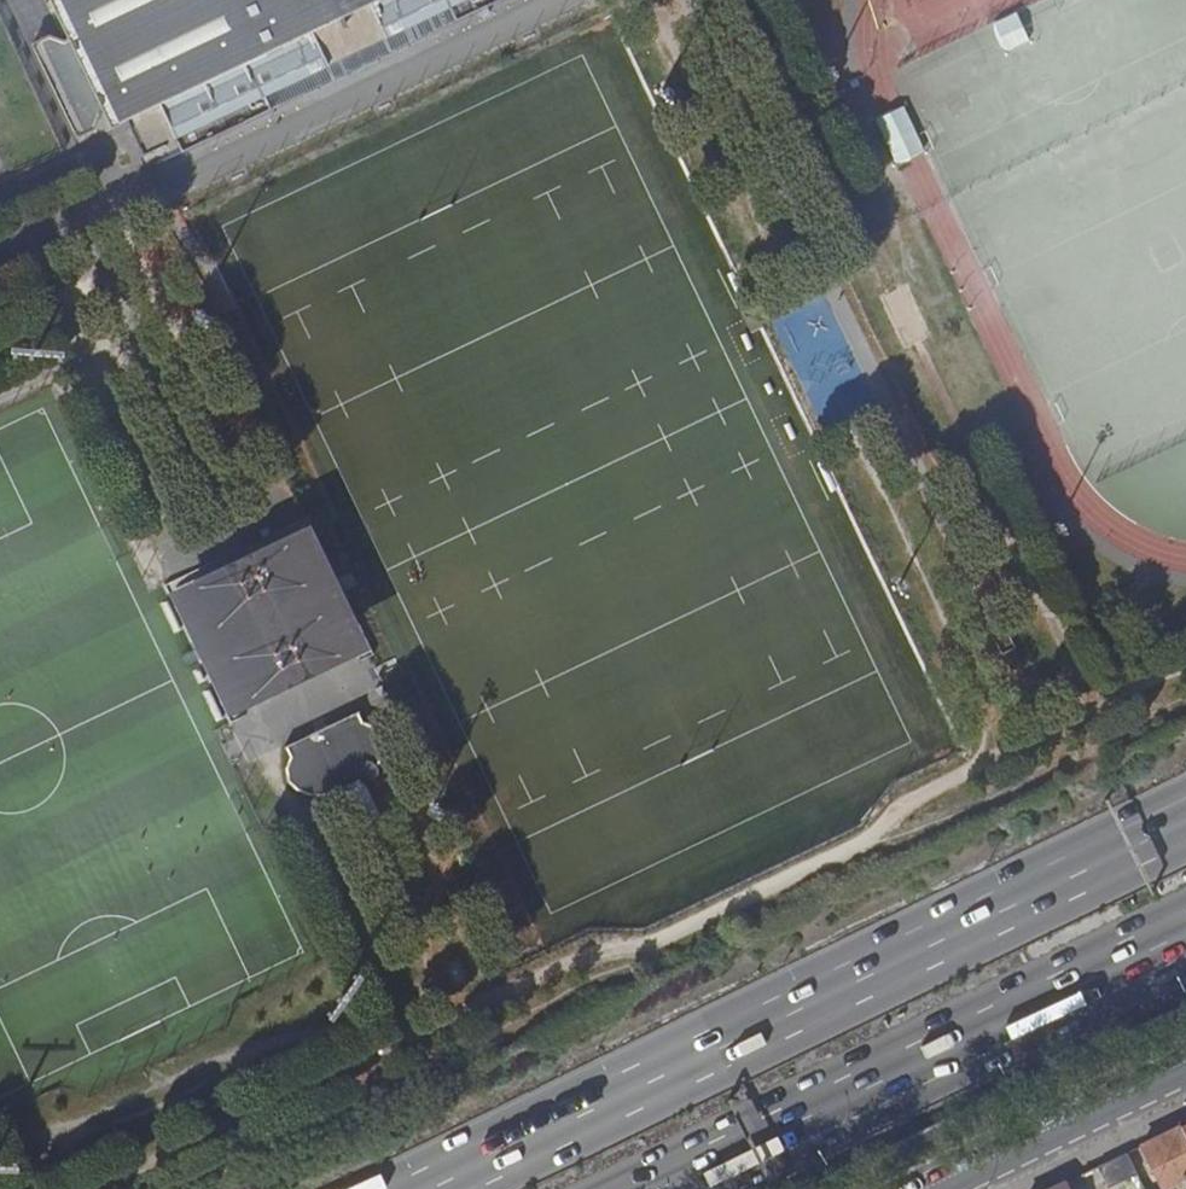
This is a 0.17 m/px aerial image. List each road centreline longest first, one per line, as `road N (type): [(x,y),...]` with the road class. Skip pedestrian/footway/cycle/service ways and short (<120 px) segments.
road 1 (trunk): [(1185,816),(437,1188)]
road 2 (trunk): [(665,1188),(1185,938)]
road 3 (primary): [(941,1188),(1185,1069)]

